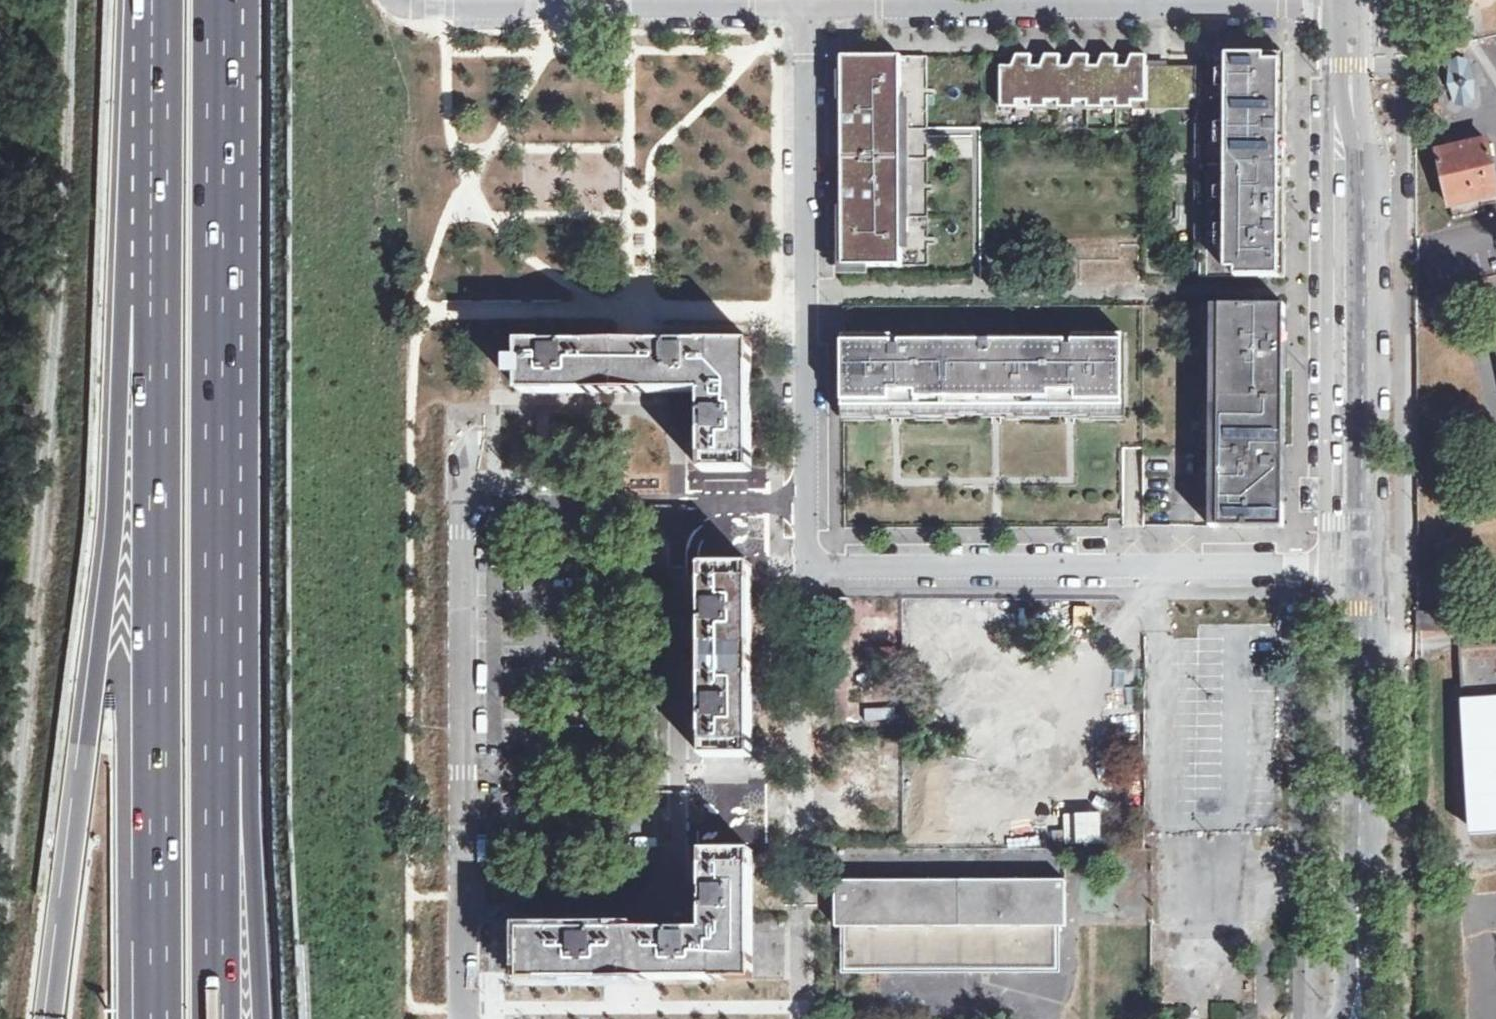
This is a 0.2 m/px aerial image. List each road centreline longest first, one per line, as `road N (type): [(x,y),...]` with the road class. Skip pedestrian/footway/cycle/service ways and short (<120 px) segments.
road 1 (track): [(0,987),(73,315),(88,0)]
road 2 (motorway): [(150,94),(109,579),(50,1018)]
road 3 (motorway): [(150,94),(159,1018)]
road 4 (motorway): [(219,701),(225,0)]
road 5 (unclassified): [(463,436),(465,1018)]
road 6 (tertiary): [(1365,561),(1360,190),(1348,125),(1347,1)]
road 7 (residential): [(1365,561),(805,567)]
road 8 (residential): [(1347,1),(800,11)]
road 9 (tertiary): [(1357,1018),(1365,561)]
road 10 (residential): [(800,11),(394,6)]
road 11 (motorway): [(262,1018),(247,755),(219,701)]
road 12 (motorway): [(218,1018),(219,701)]
road 13 (residential): [(805,319),(800,11)]

